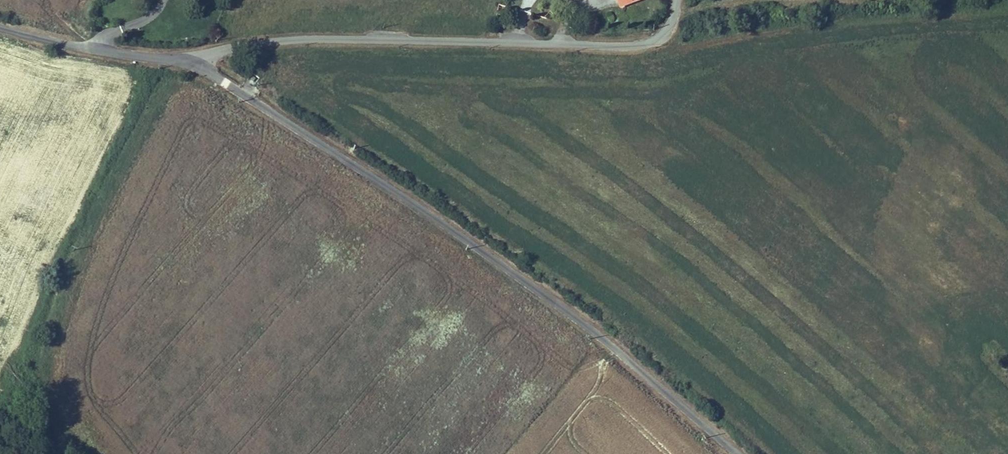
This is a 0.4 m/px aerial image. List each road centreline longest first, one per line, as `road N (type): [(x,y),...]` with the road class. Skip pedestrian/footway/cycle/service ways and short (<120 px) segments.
road 1 (unclassified): [(0,26),(95,50),(181,59),(297,42),(647,40),(675,18),(675,0)]

